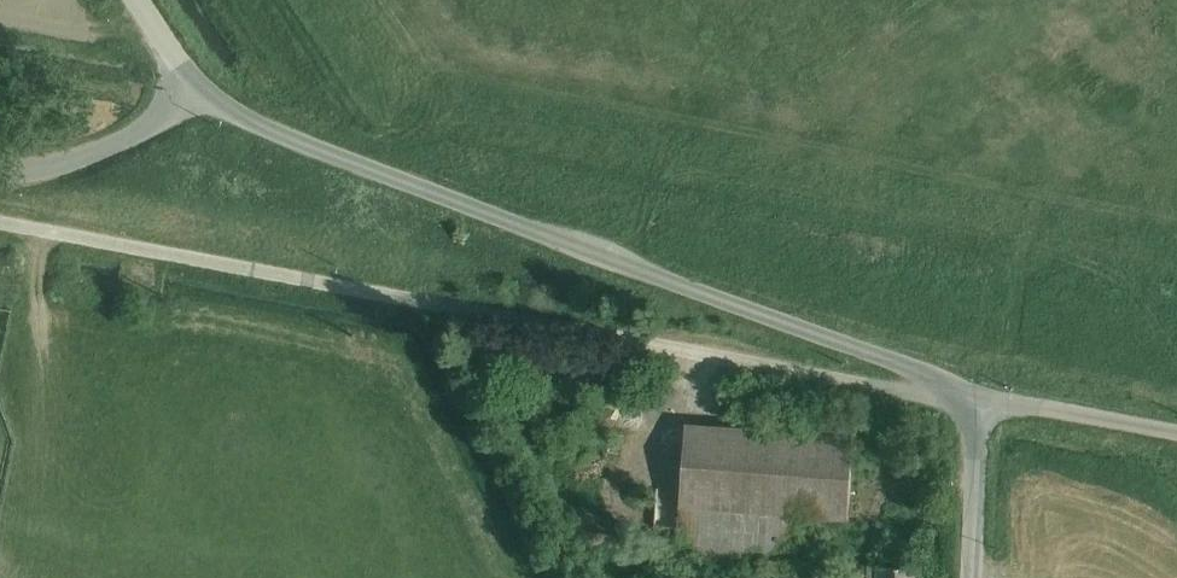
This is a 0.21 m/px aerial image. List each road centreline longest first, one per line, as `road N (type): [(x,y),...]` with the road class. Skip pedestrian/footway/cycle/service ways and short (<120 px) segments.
road 1 (unclassified): [(975,399),(0,222)]
road 2 (unclassified): [(975,399),(920,370),(665,281),(248,118),(193,89)]
road 3 (unclassified): [(193,89),(140,132),(61,167),(0,173)]
road 4 (unclassified): [(1176,433),(975,399)]
road 5 (unclassified): [(975,399),(972,577)]

